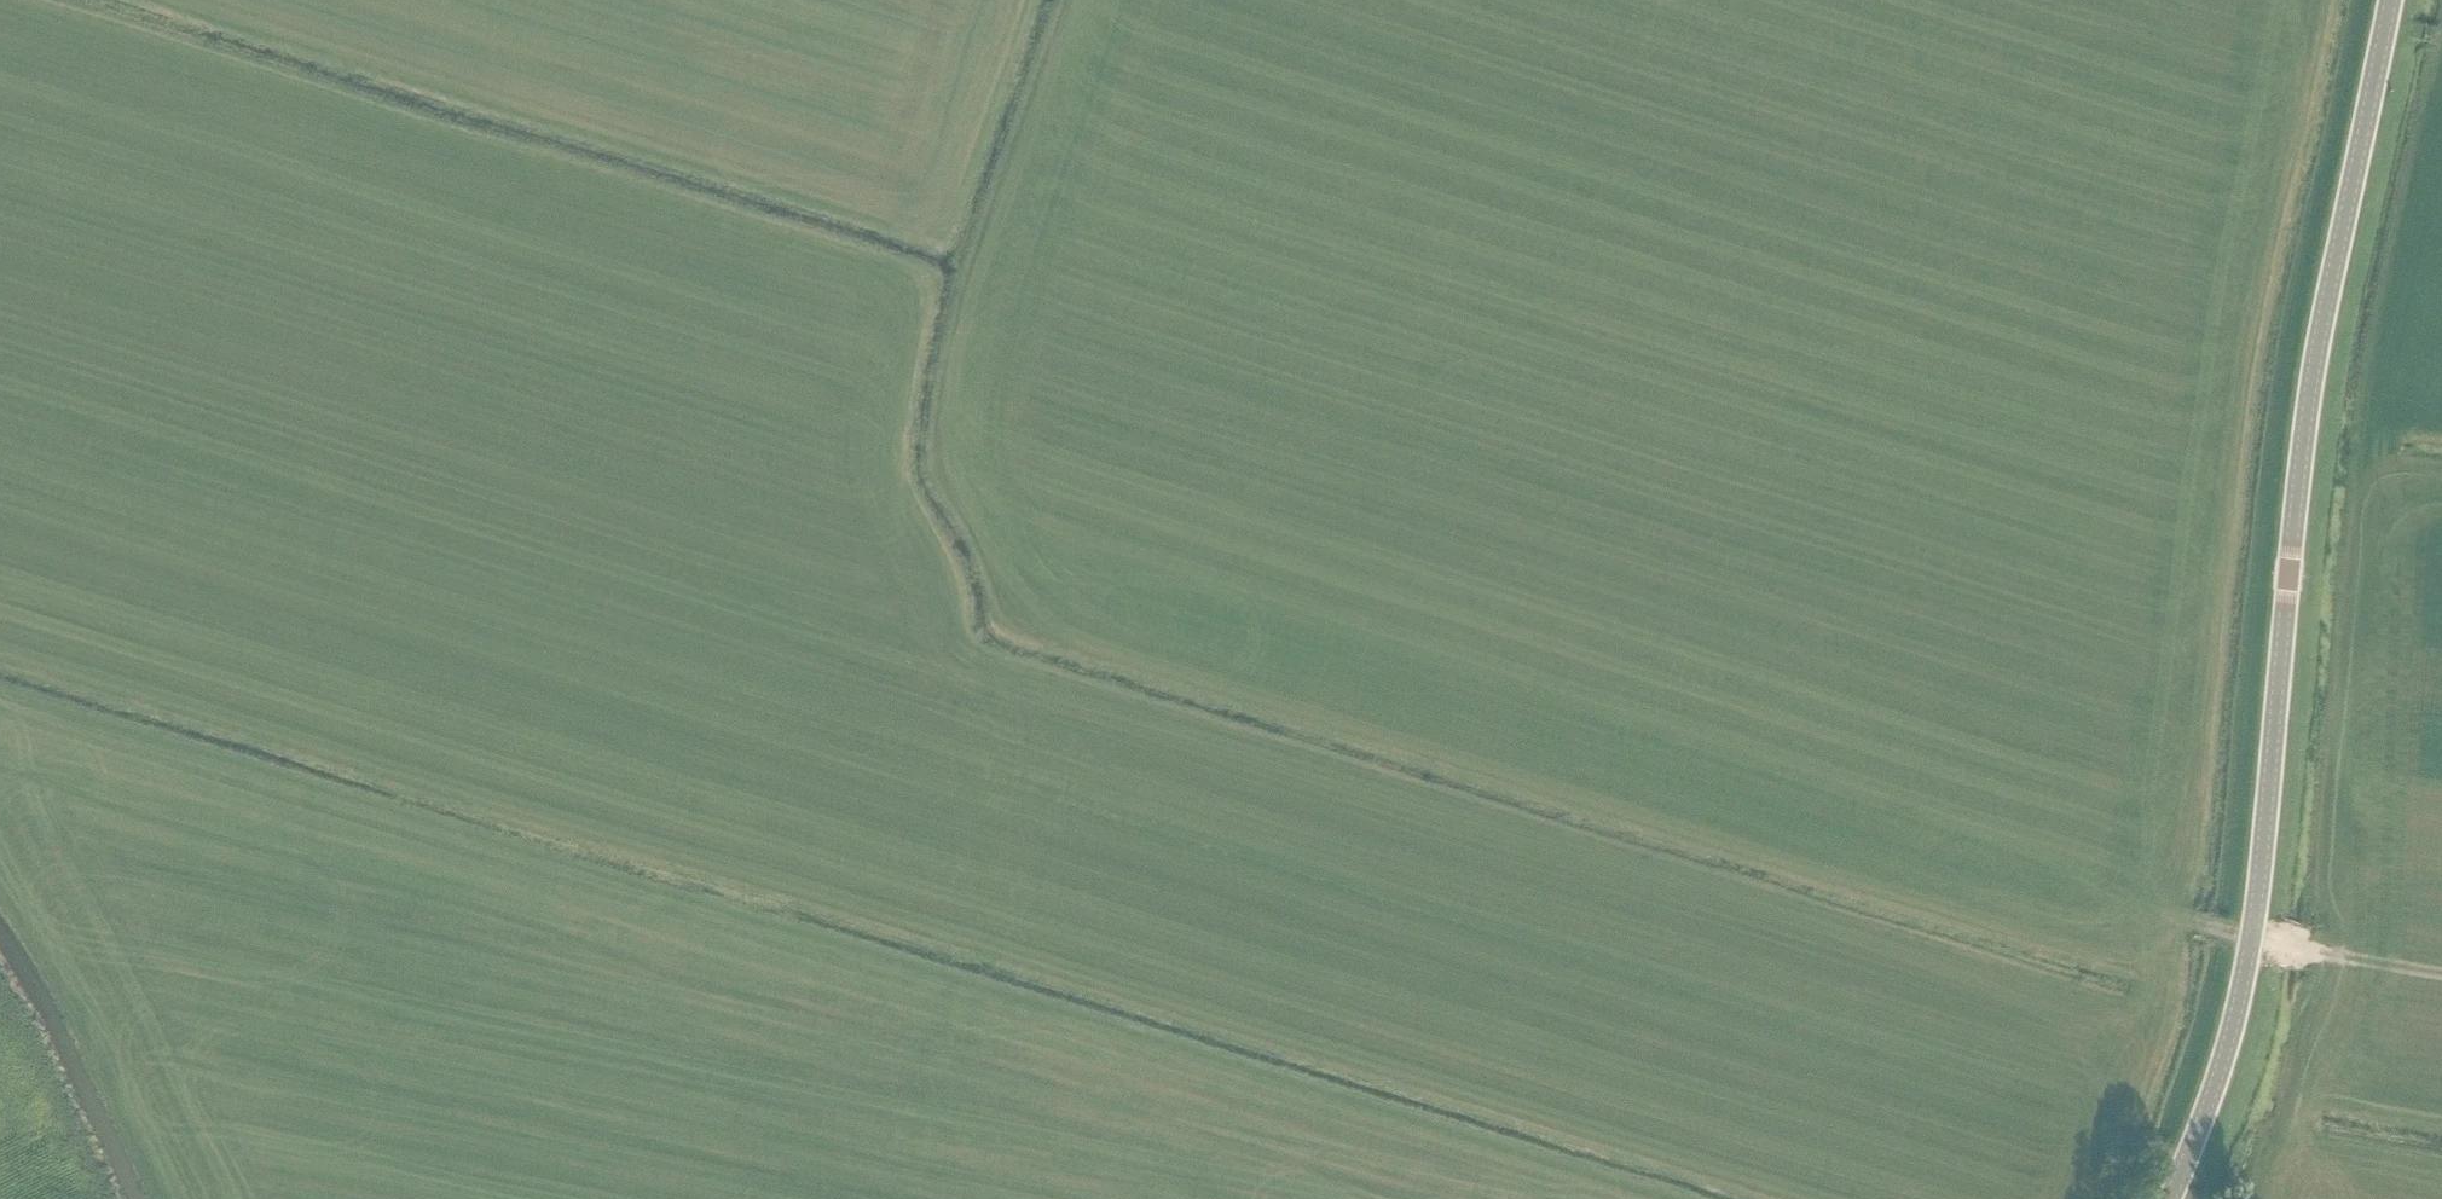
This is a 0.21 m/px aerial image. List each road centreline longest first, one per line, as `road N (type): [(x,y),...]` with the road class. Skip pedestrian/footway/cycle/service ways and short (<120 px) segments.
road 1 (tertiary): [(2171,1198),(2215,1086),(2245,976),(2315,367),(2390,0)]

